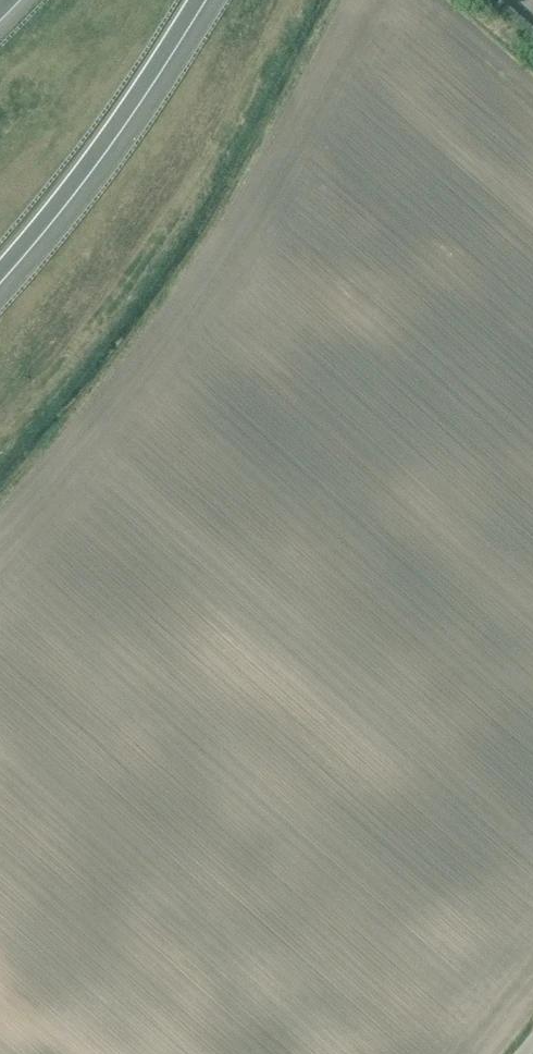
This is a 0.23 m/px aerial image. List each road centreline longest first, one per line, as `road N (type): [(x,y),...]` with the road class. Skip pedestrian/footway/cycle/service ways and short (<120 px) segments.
road 1 (motorway): [(0,270),(114,125),(196,0)]

